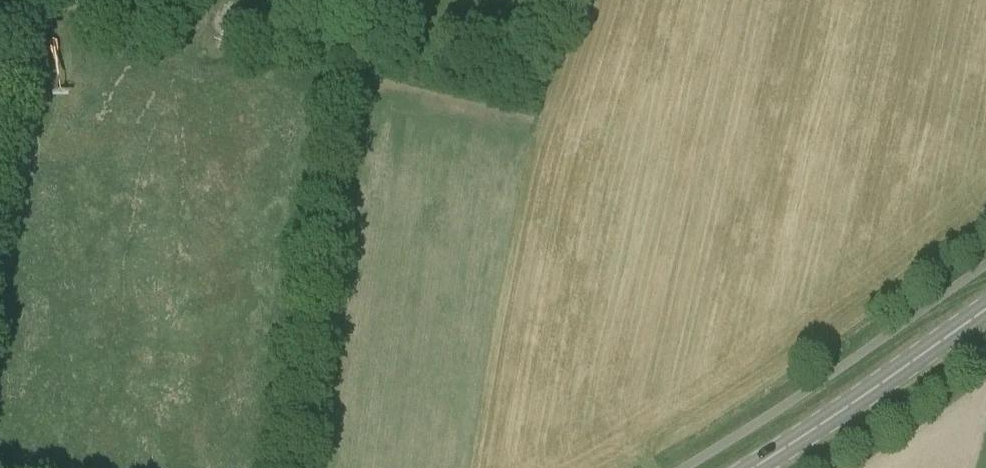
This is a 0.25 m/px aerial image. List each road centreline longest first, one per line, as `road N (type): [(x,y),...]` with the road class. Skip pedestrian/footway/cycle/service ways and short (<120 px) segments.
road 1 (secondary): [(756,467),(985,315)]

